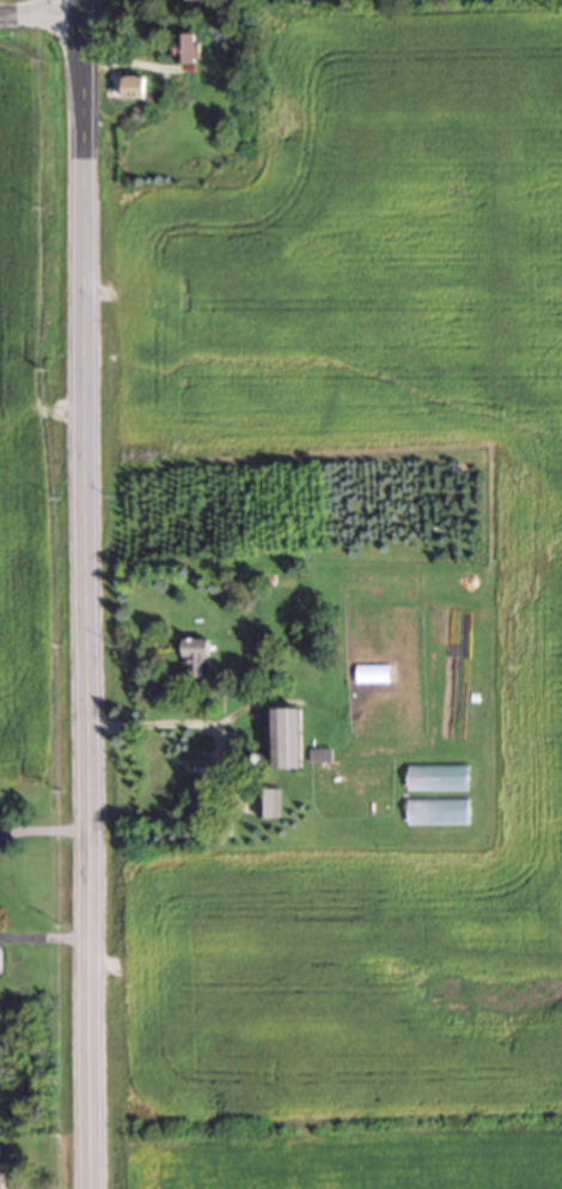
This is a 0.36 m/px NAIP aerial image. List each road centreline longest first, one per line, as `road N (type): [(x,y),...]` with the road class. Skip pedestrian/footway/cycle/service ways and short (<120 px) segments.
road 1 (secondary): [(71,0),(89,1188)]

